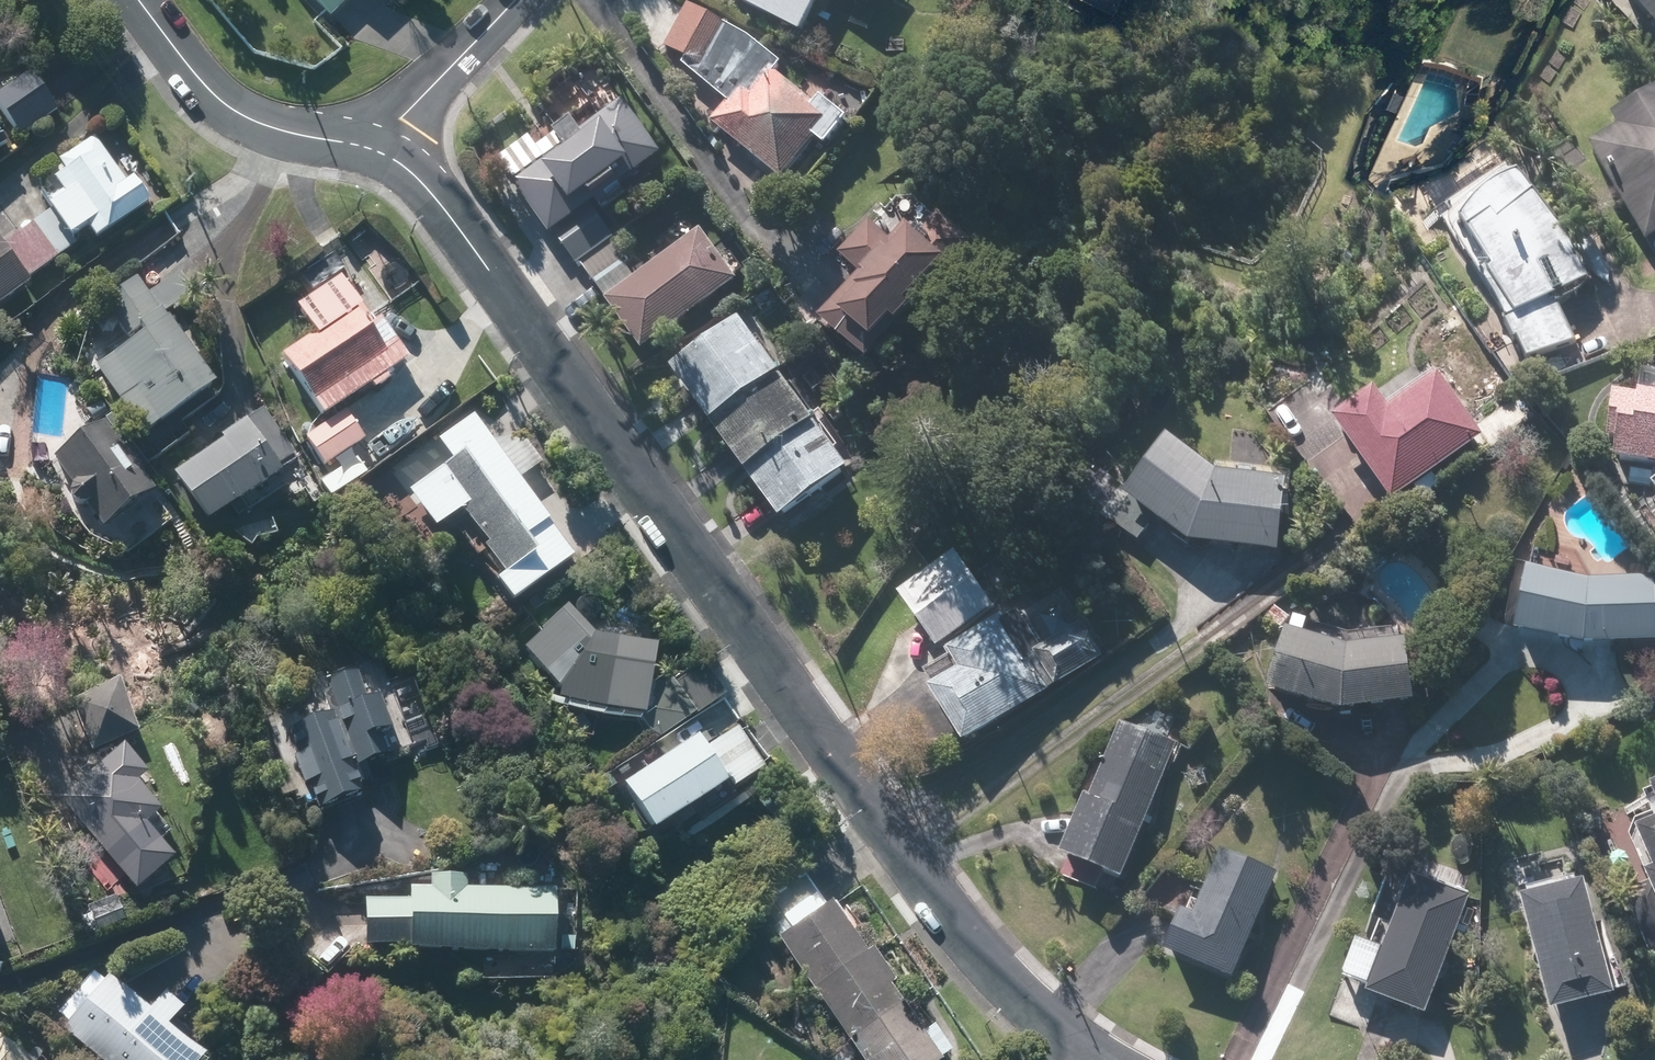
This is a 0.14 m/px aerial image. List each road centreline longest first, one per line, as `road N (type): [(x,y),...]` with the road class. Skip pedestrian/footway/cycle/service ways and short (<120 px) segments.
road 1 (residential): [(1079,1058),(975,949),(423,184),(382,150)]
road 2 (residential): [(132,0),(219,99),(285,132),(382,150)]
road 3 (residential): [(382,150),(513,0)]

